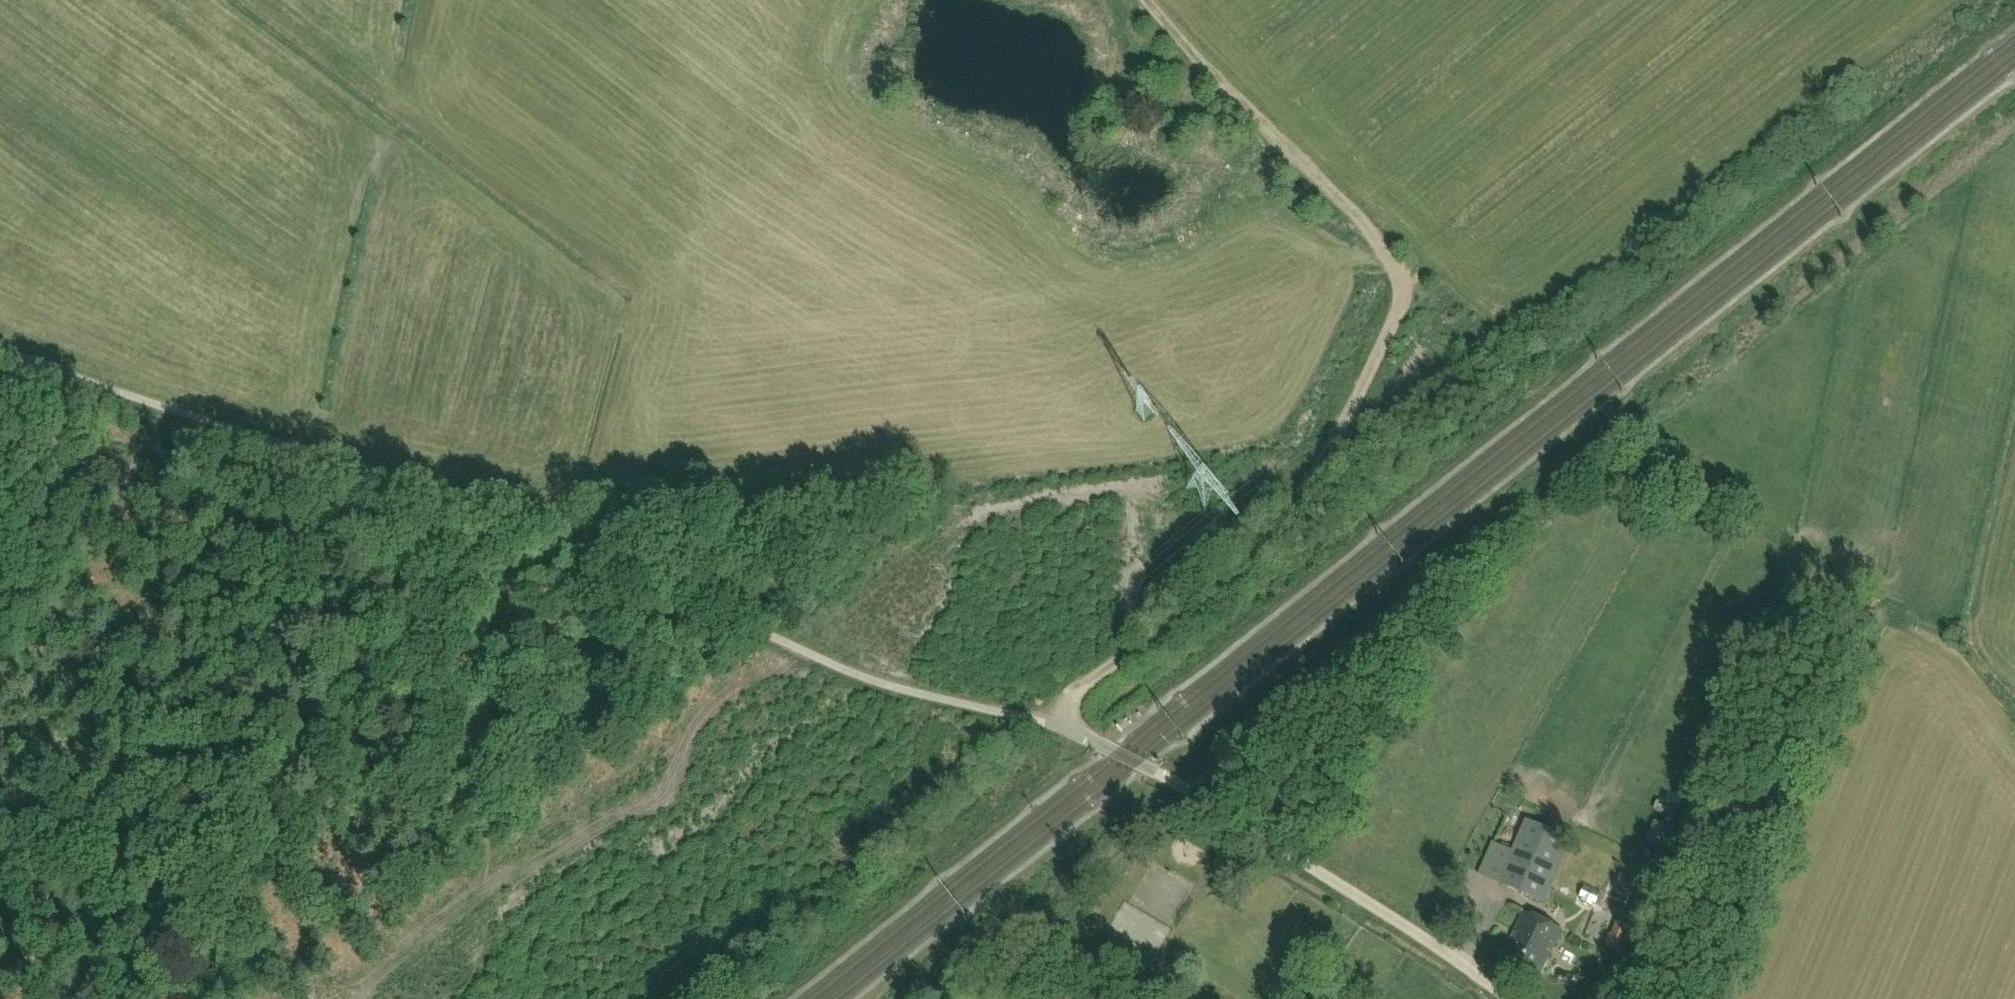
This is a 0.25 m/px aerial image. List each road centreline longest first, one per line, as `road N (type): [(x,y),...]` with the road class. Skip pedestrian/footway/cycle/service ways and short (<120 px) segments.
road 1 (track): [(1059,726),(1072,699),(1276,534),(1360,394),(1401,302),(1400,281),(1343,202),(1193,59),(1146,0)]
road 2 (unclassified): [(1511,998),(1373,904),(1135,761),(1042,722)]

